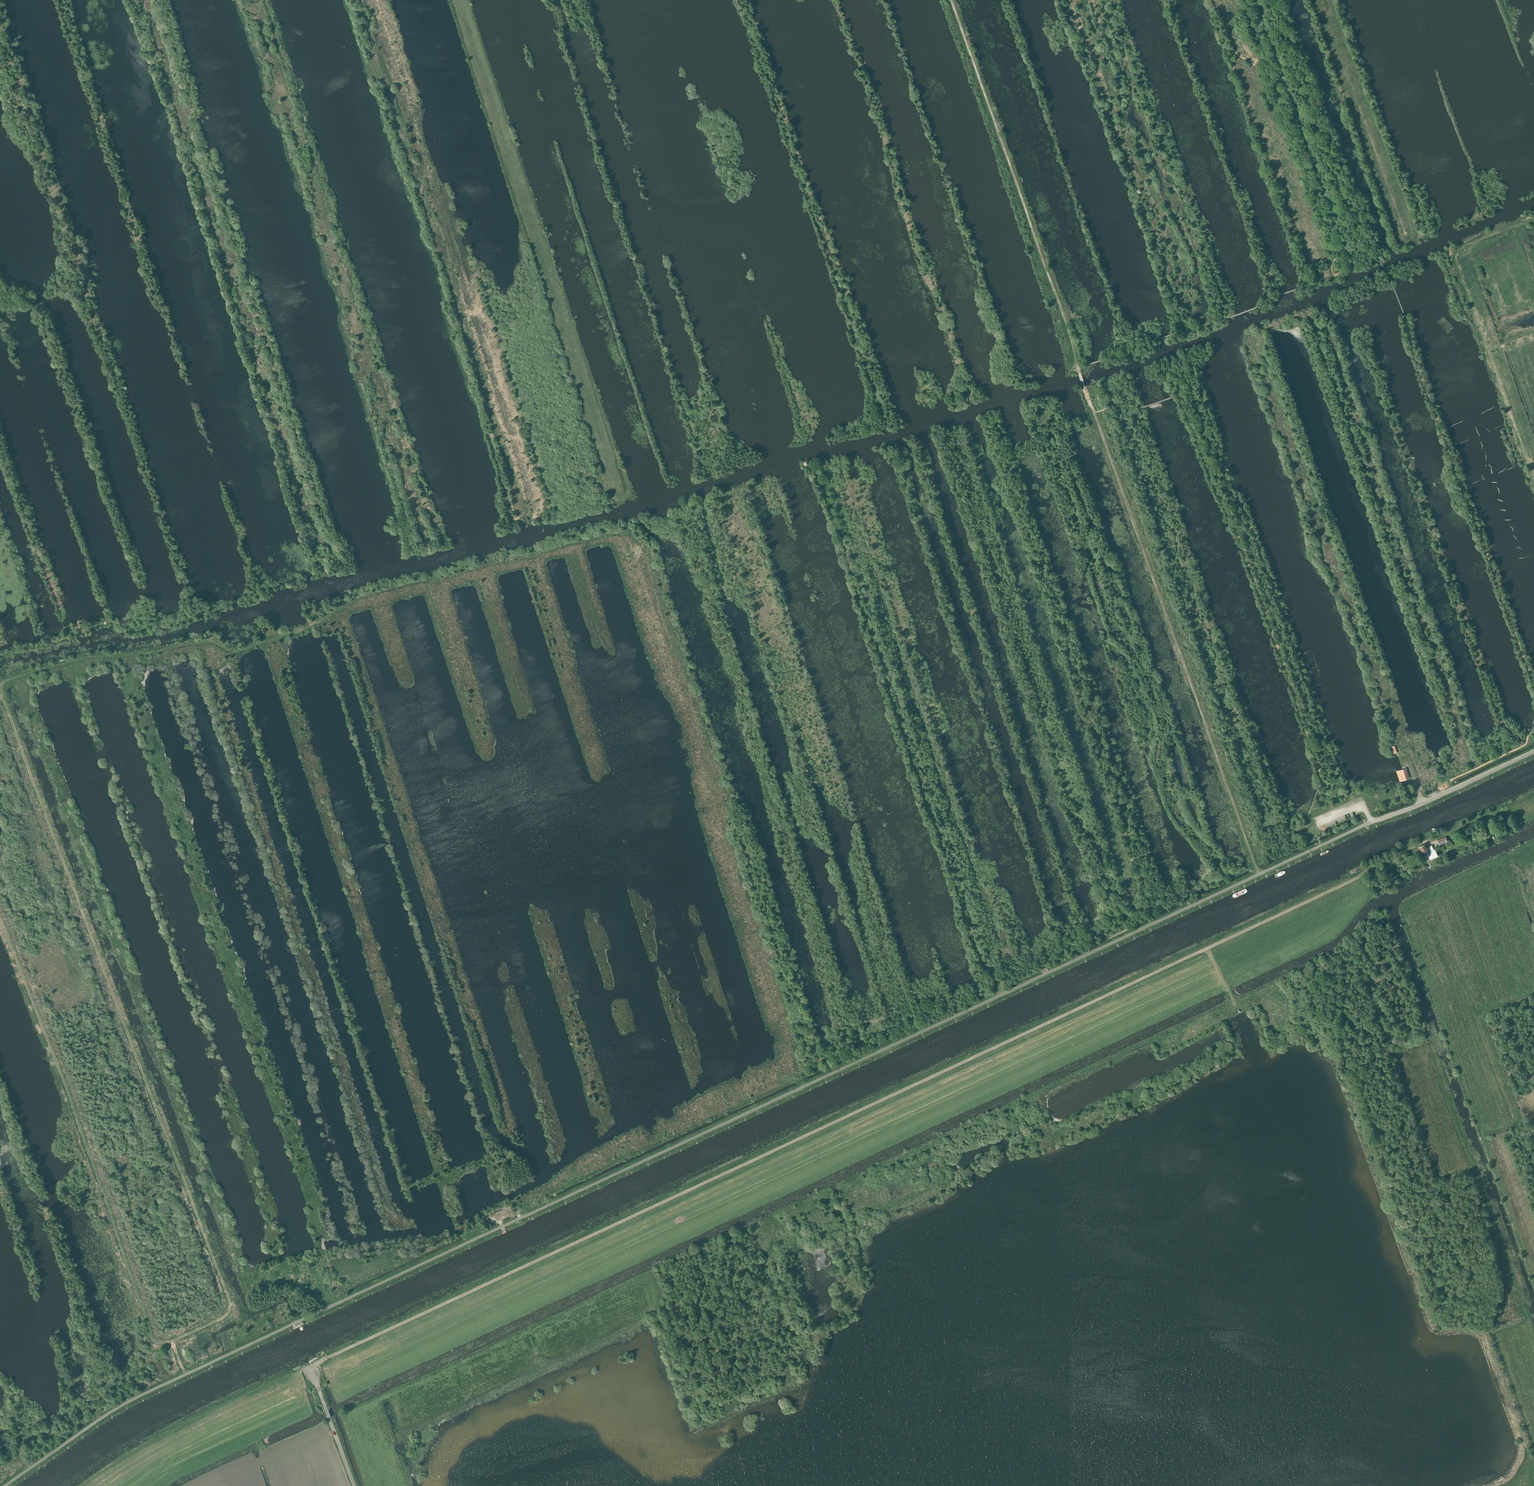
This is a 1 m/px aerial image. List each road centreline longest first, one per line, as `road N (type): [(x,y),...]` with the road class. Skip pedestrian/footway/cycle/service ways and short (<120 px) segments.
road 1 (unclassified): [(1372,822),(1533,753)]
road 2 (track): [(353,1485),(312,1368)]

